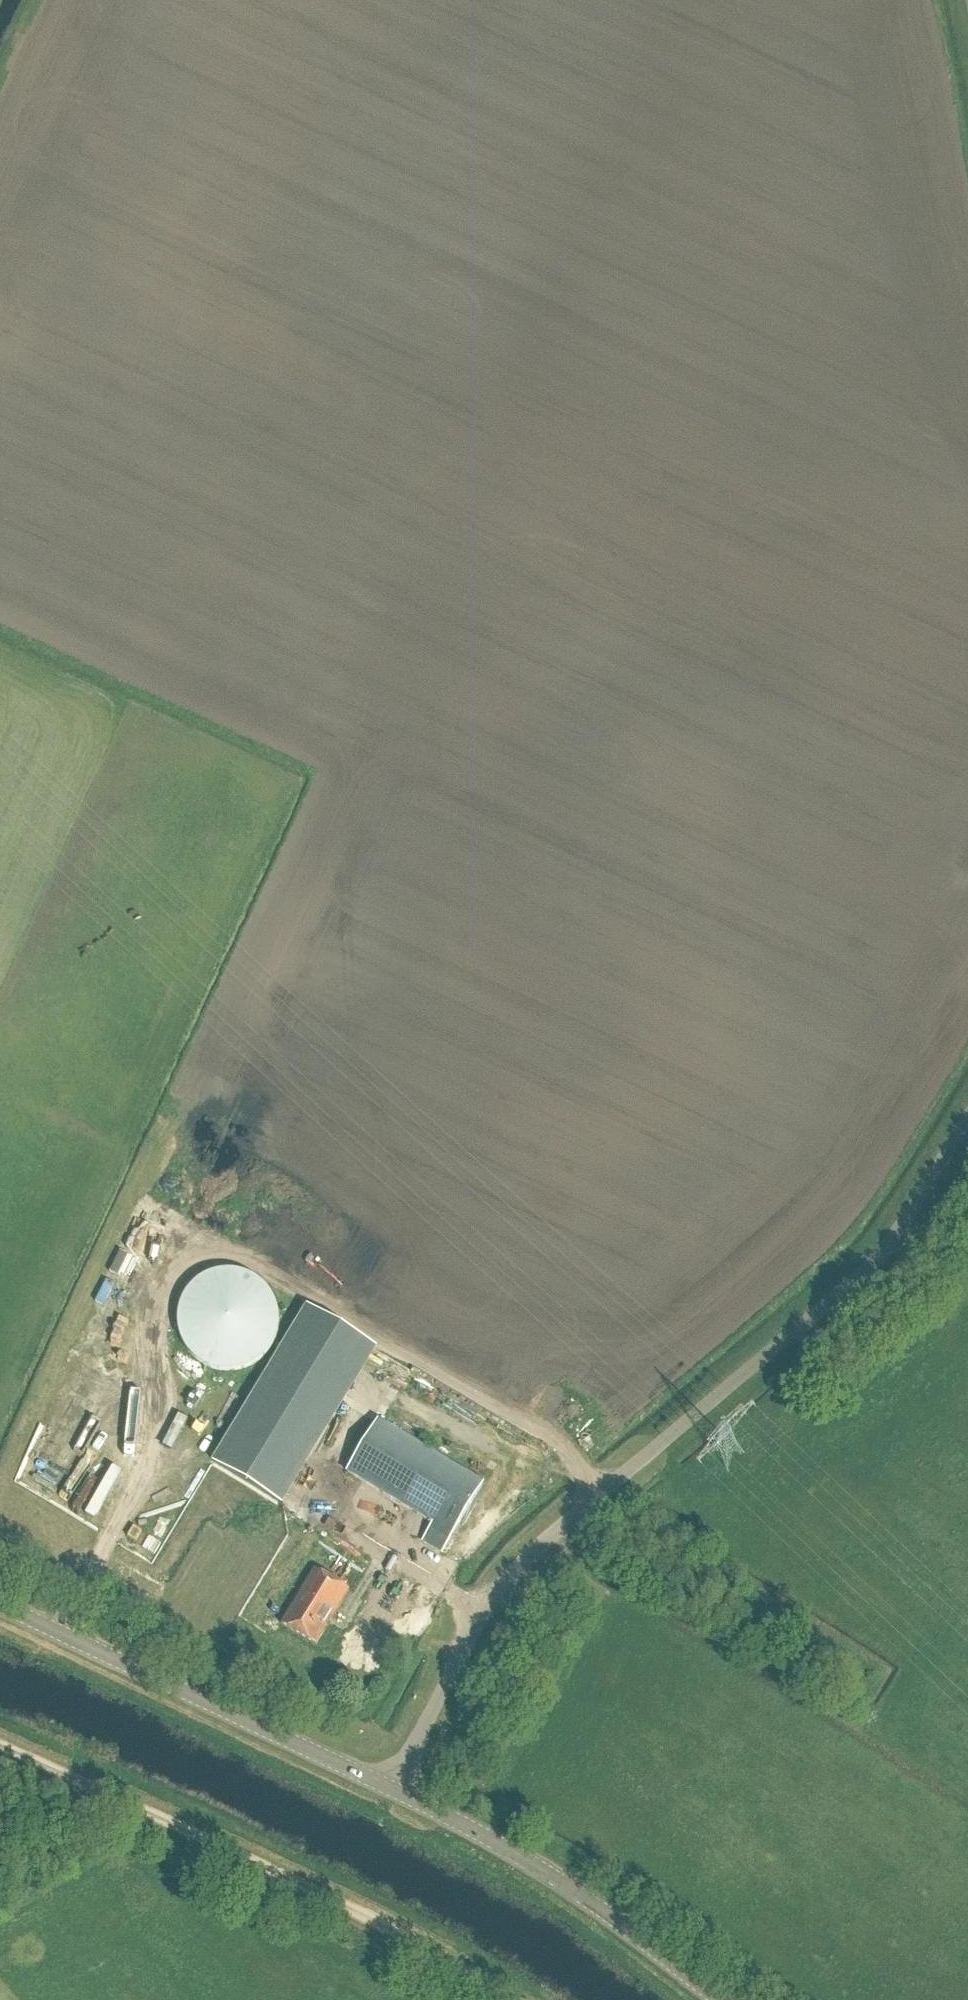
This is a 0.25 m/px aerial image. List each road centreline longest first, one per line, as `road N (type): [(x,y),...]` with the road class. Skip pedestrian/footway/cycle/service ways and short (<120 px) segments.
road 1 (unclassified): [(394,1788),(509,1577),(857,1282),(902,1228),(967,1121)]
road 2 (track): [(0,1745),(396,1931),(508,1999)]
road 3 (tertiary): [(394,1788),(0,1603)]
road 4 (tertiary): [(719,1999),(590,1900),(394,1788)]

